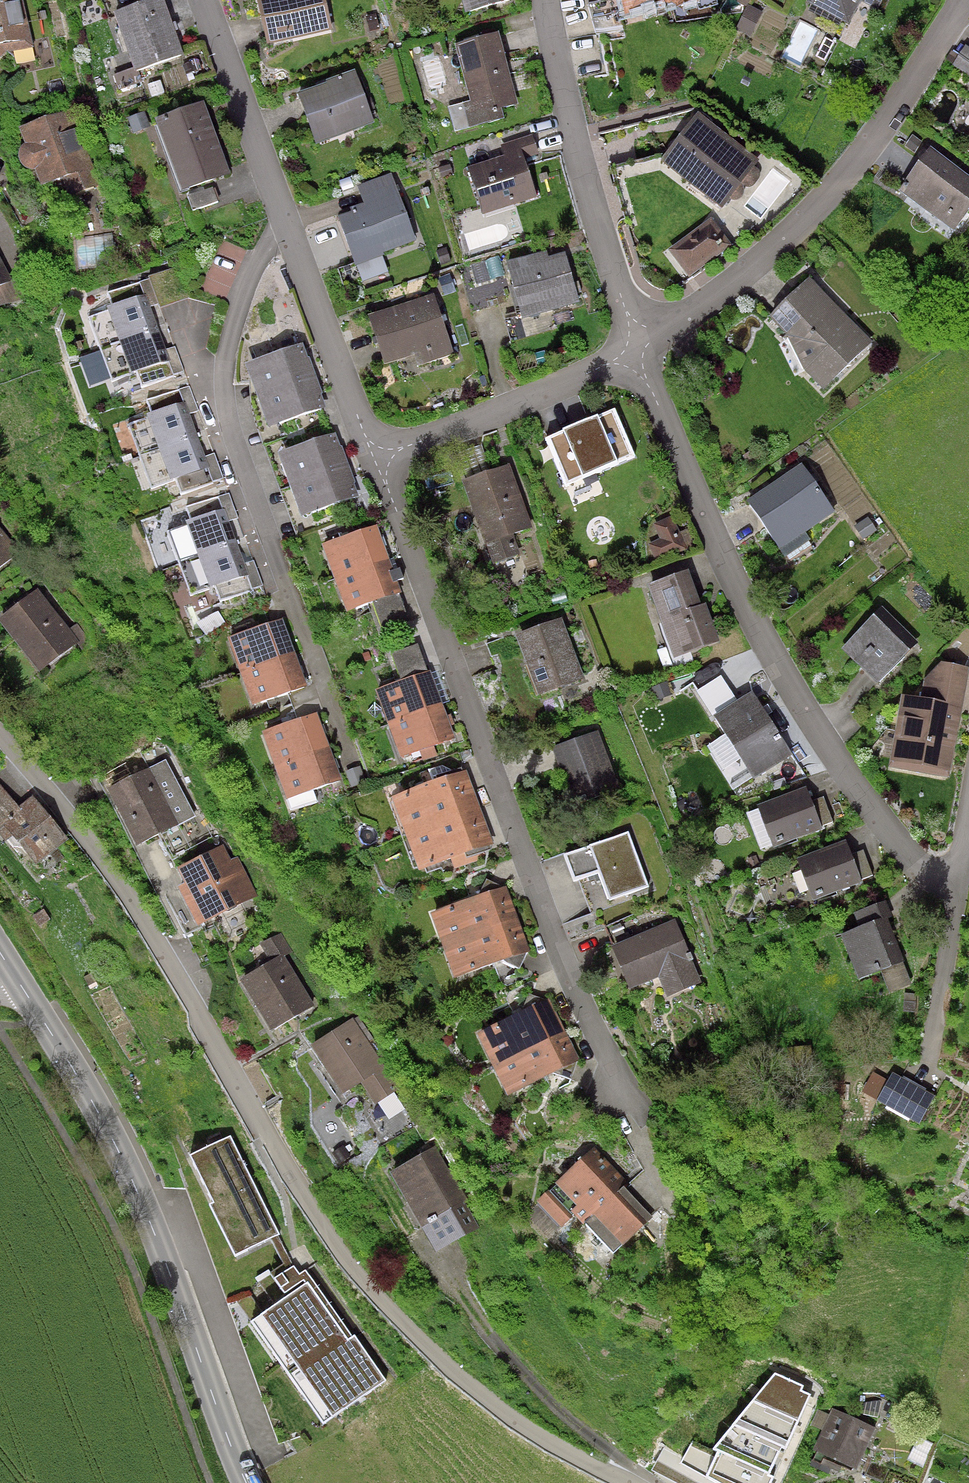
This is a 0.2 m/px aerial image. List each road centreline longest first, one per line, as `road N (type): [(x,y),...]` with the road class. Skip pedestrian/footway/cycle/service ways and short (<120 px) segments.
road 1 (residential): [(616,1482),(519,1428),(435,1361),(352,1267),(134,907),(0,730)]
road 2 (residential): [(620,1096),(544,924),(375,458)]
road 3 (residential): [(641,356),(715,549),(801,706),(901,847),(927,873),(959,879)]
road 4 (tertiary): [(245,1482),(155,1223),(85,1085),(0,949)]
road 5 (residential): [(375,458),(207,0)]
road 6 (residential): [(641,356),(744,281),(851,179),(968,4)]
road 7 (residential): [(545,0),(570,130),(641,356)]
road 8 (residential): [(375,458),(641,356)]
road 9 (residential): [(959,879),(930,1053)]

